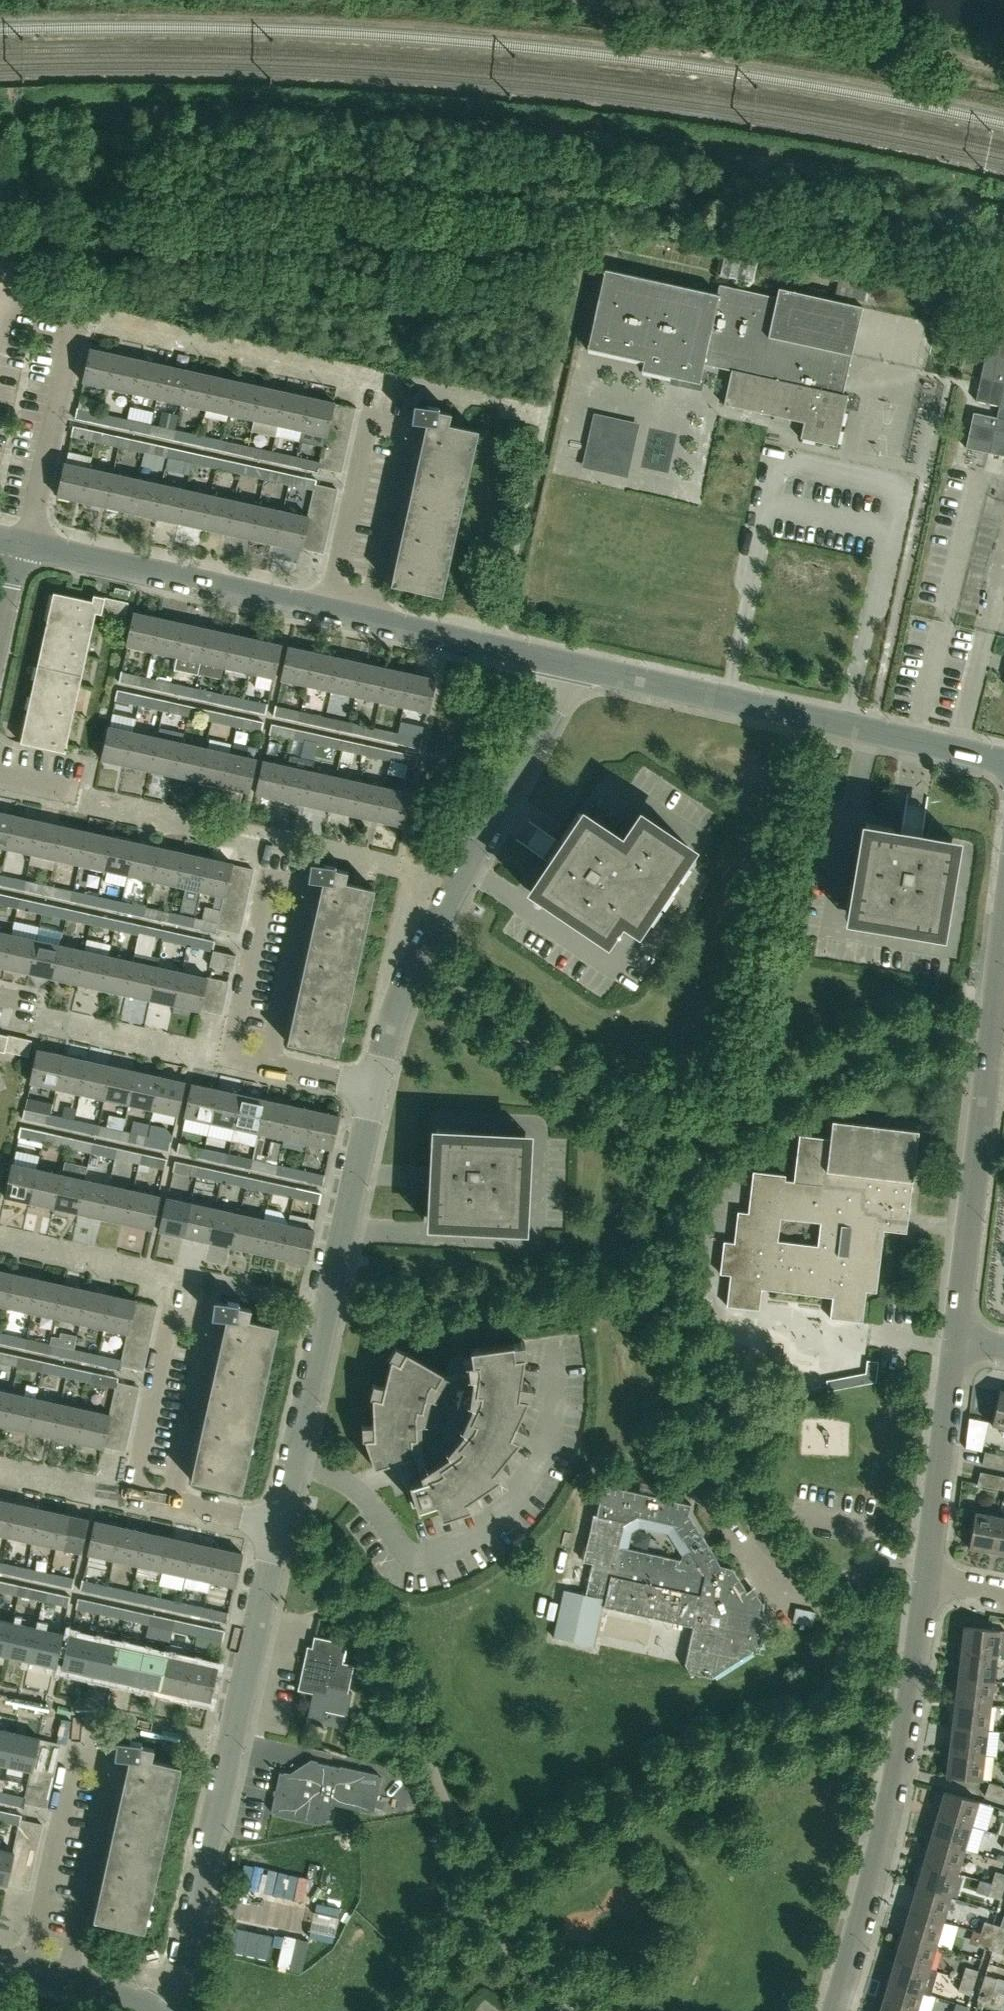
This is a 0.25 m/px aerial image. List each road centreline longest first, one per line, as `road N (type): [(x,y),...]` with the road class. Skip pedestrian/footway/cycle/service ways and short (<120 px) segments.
road 1 (track): [(589,265),(381,225),(215,225),(147,240),(37,240),(26,263),(1,281)]
road 2 (tertiary): [(20,540),(577,667)]
road 3 (track): [(498,648),(617,151)]
road 4 (residential): [(171,2010),(275,1524)]
road 5 (residential): [(370,1086),(419,952),(577,667)]
road 6 (track): [(553,0),(1003,70)]
road 7 (residential): [(275,1524),(370,1086)]
road 8 (residential): [(833,2010),(897,1770),(926,1582)]
road 9 (tertiary): [(1003,762),(577,667)]
road 10 (residential): [(1003,940),(959,1336)]
road 11 (residential): [(926,1582),(959,1336)]
road 12 (residential): [(275,1524),(100,1485)]
road 13 (tertiary): [(153,2010),(0,1962)]
road 14 (residential): [(370,1086),(217,1052)]
road 15 (track): [(37,240),(18,107)]

